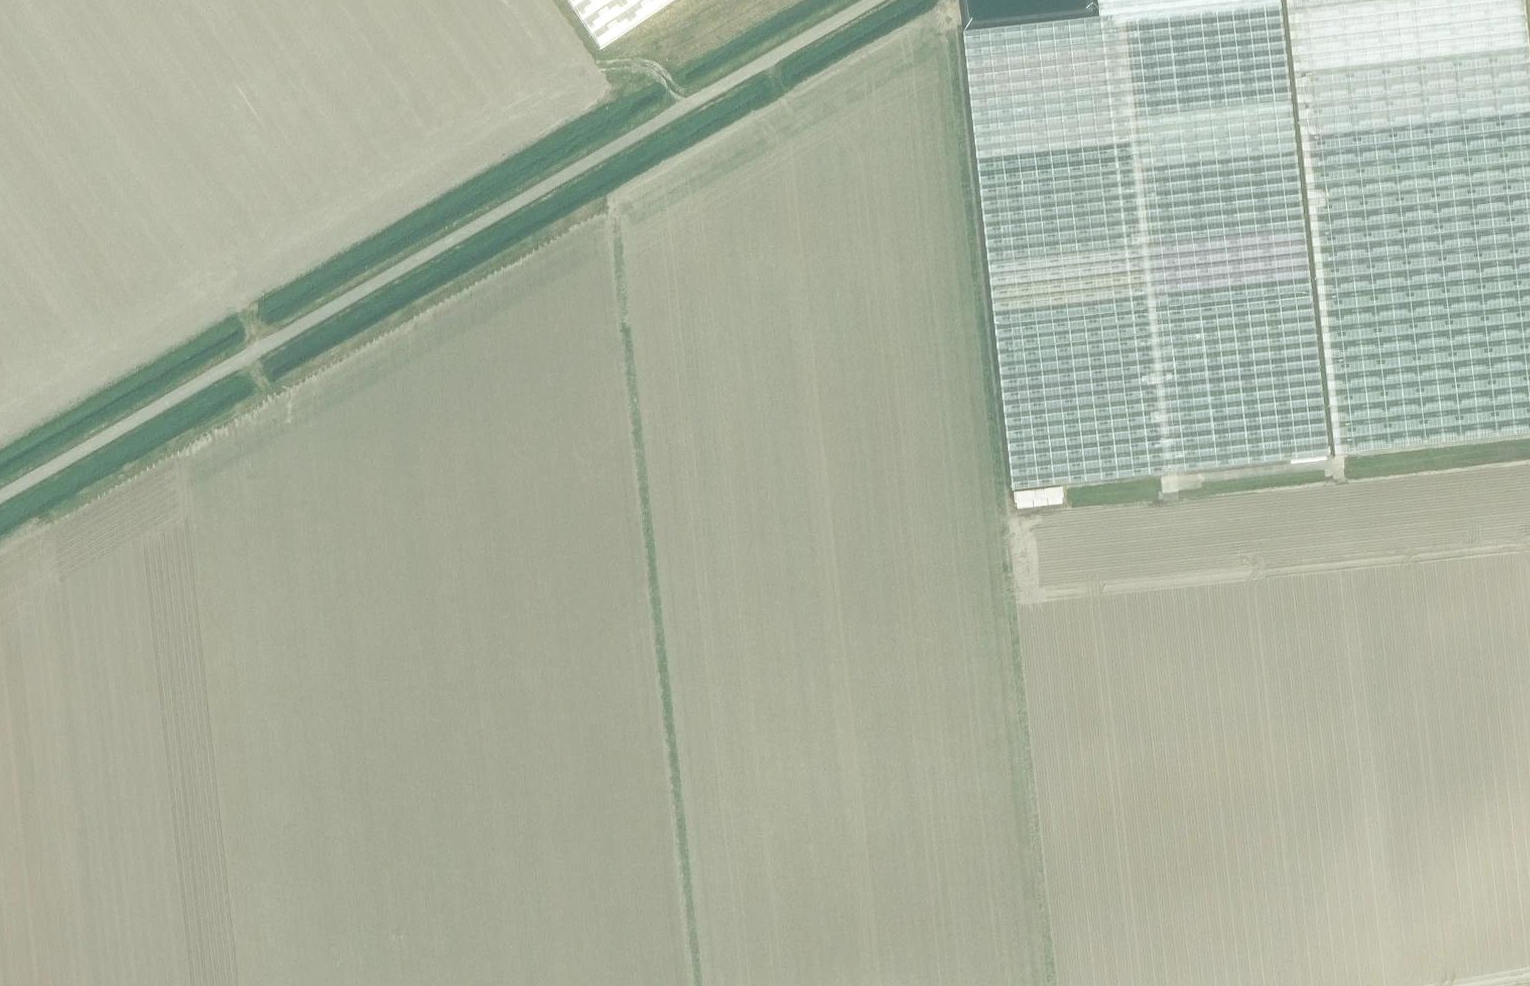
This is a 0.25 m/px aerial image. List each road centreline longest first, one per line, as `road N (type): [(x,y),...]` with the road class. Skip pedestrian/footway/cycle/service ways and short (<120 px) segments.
road 1 (unclassified): [(0,502),(877,0)]

